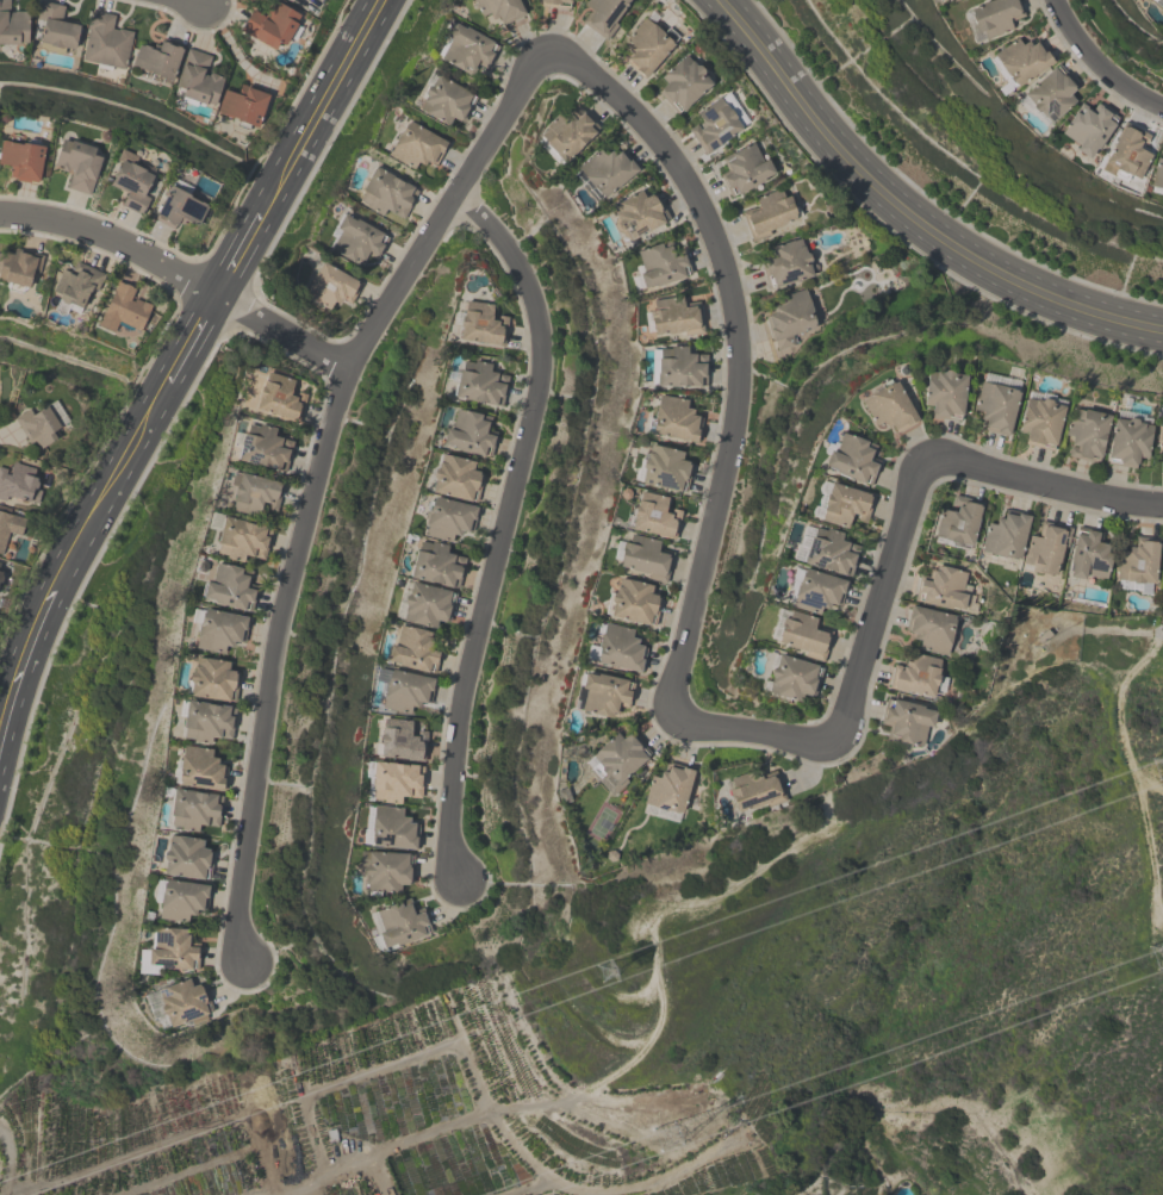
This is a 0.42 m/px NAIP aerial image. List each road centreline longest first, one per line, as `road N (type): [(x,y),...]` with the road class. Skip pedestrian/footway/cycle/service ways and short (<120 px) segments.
road 1 (residential): [(547,55),(360,344),(337,398),(276,624),(236,920),(243,961)]
road 2 (residential): [(547,55),(597,77),(647,125),(689,183),(729,287),(738,400),(674,680),(677,707)]
road 3 (residential): [(454,197),(509,251),(535,306),(539,335),(533,400),(455,726),(448,834),(462,883)]
road 4 (secondary): [(713,0),(858,170),(935,236),(1040,295),(1162,333)]
road 5 (tertiary): [(0,741),(39,620),(170,378)]
road 6 (residential): [(0,214),(112,238),(349,368)]
road 7 (residential): [(932,463),(914,488),(848,711),(833,730)]
road 8 (tertiary): [(265,206),(381,0)]
road 9 (residential): [(1162,503),(960,461),(932,463)]
road 10 (residential): [(677,707),(709,723),(808,736),(833,730)]

